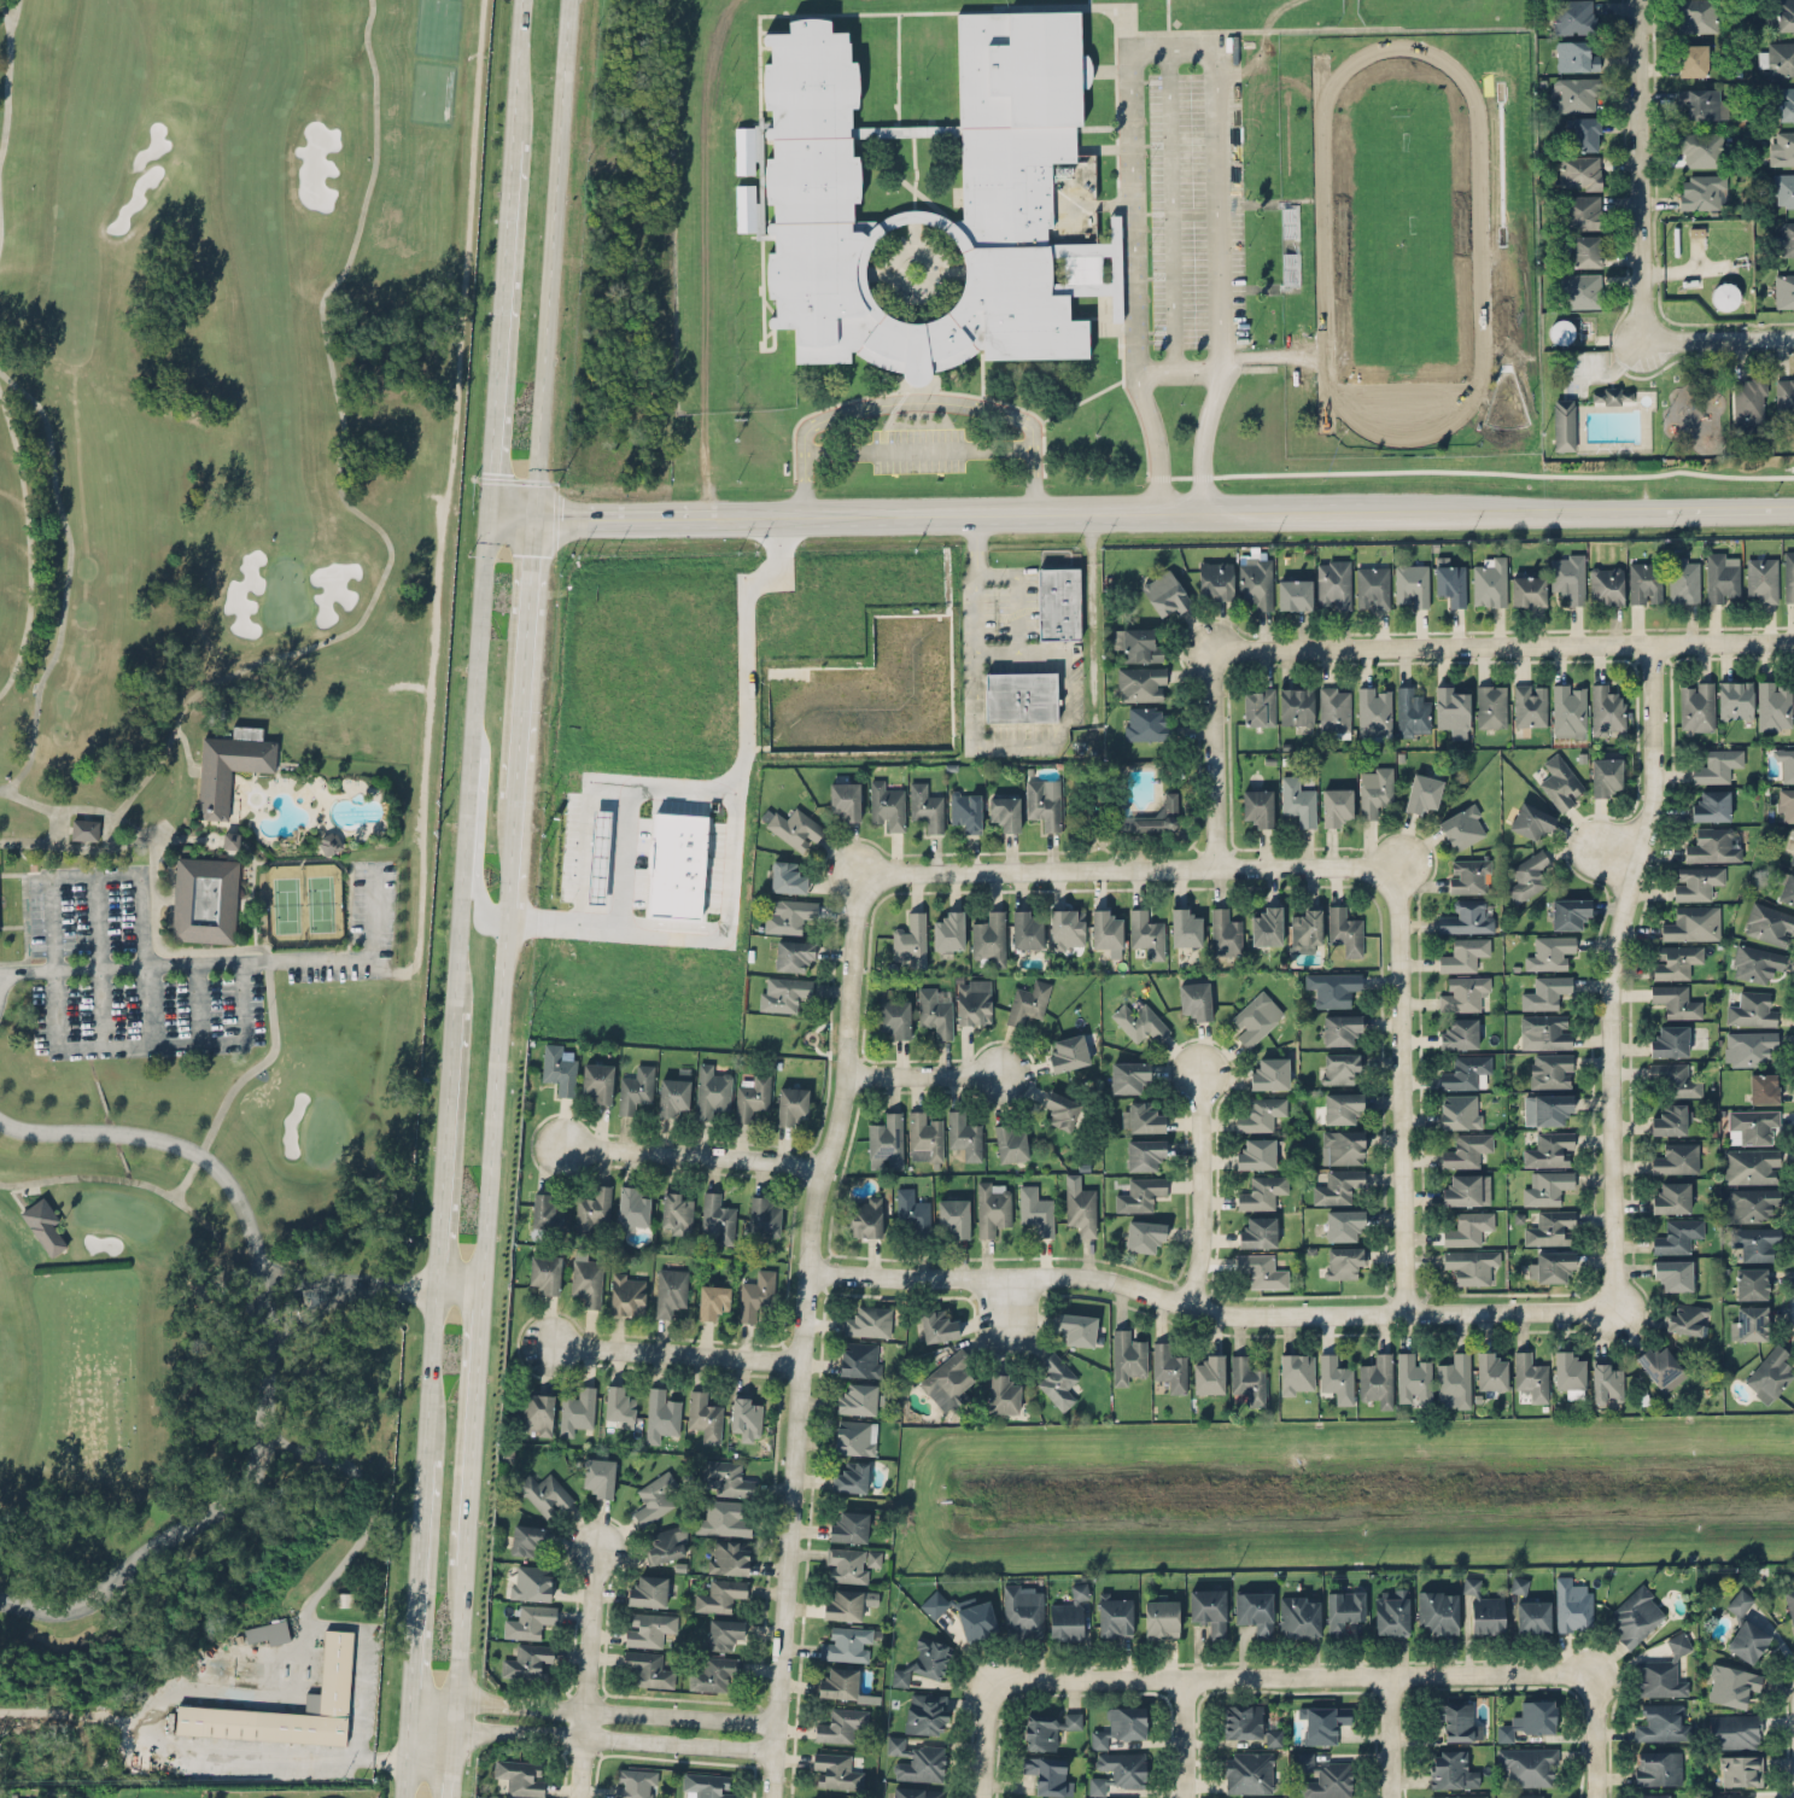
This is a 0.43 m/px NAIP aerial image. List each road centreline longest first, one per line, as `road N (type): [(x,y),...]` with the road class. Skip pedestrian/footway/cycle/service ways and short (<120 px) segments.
road 1 (residential): [(775,1797),(801,1274),(808,1206),(838,1131),(848,1074),(860,875),(962,874)]
road 2 (tertiary): [(727,512),(1667,506)]
road 3 (residential): [(801,1274),(1083,1279),(1275,1319),(1594,1319)]
road 4 (residential): [(1652,641),(1656,824),(1618,942),(1624,1320),(1594,1319)]
road 5 (residential): [(1593,1674),(992,1681)]
road 6 (residential): [(1209,648),(1793,640)]
road 7 (primary): [(533,515),(569,0)]
road 8 (primary): [(485,513),(454,1011)]
road 9 (residential): [(1408,869),(1413,1319)]
road 10 (residential): [(962,874),(1408,869)]
road 11 (primary): [(514,135),(485,513)]
road 12 (residential): [(410,1730),(778,1750)]
road 13 (residential): [(778,1723),(411,1698)]
road 14 (primary): [(481,1285),(506,934)]
road 15 (residential): [(1650,326),(1642,298),(1636,0)]
road 16 (primary): [(515,796),(533,515)]
road 17 (primary): [(466,1563),(481,1285)]
road 18 (primary): [(454,1011),(436,1285)]
road 19 (primary): [(426,1457),(410,1730)]
road 20 (residential): [(819,1172),(776,1160),(562,1148)]
road 21 (residential): [(797,1361),(545,1342)]
road 22 (residential): [(574,1797),(590,1549)]
road 23 (residential): [(1190,1303),(1200,1234),(1200,1072)]
road 24 (residential): [(1211,870),(1209,648)]
road 25 (tertiary): [(533,515),(727,512)]
road 26 (primary): [(485,755),(479,899),(495,918),(507,918)]
road 27 (primary): [(436,1285),(426,1457)]
road 28 (residential): [(848,1074),(1003,1075)]
road 29 (residential): [(1793,338),(1673,339),(1650,326)]
road 30 (primary): [(506,934),(515,796)]
road 31 (primary): [(458,1701),(466,1563)]
road 32 (primary): [(522,0),(514,135)]
road 33 (tertiary): [(1667,506),(1793,506)]
road 34 (residential): [(1593,1797),(1593,1674)]
road 35 (residential): [(1389,1676),(1391,1797)]

